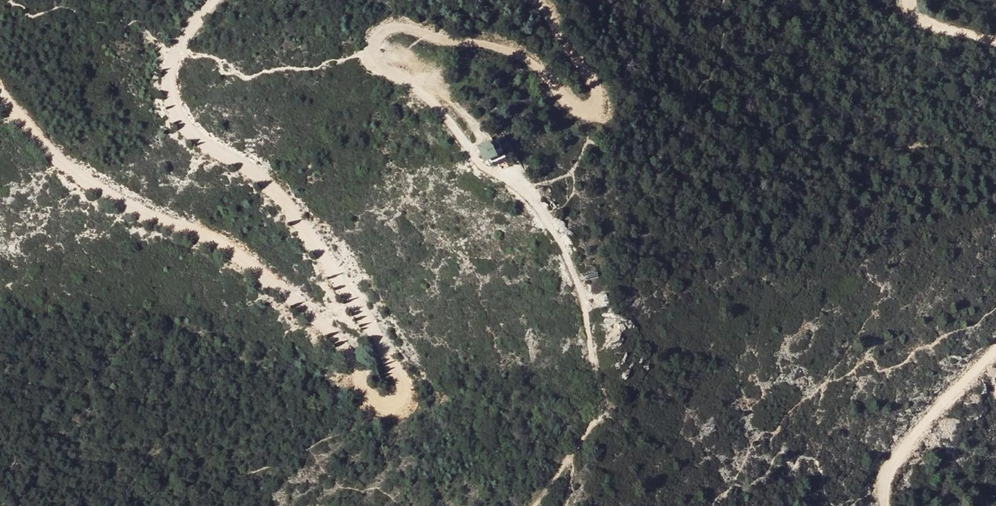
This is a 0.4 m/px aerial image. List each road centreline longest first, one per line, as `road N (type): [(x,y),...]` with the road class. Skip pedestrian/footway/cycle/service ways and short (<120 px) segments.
road 1 (track): [(533,505),(602,408),(584,296),(547,217),(521,184),(481,165),(432,99),(372,60),(373,41),(412,31),(513,55),(573,104),(589,106),(595,96),(581,67),(530,0)]
road 2 (track): [(214,0),(180,47),(169,77),(175,105),(193,136),(268,187),(363,313),(404,383),(395,407),(376,408)]
road 3 (track): [(376,408),(344,343),(283,287),(216,243),(146,218),(81,180),(0,94)]
road 4 (track): [(882,505),(881,482),(894,457),(995,345)]

